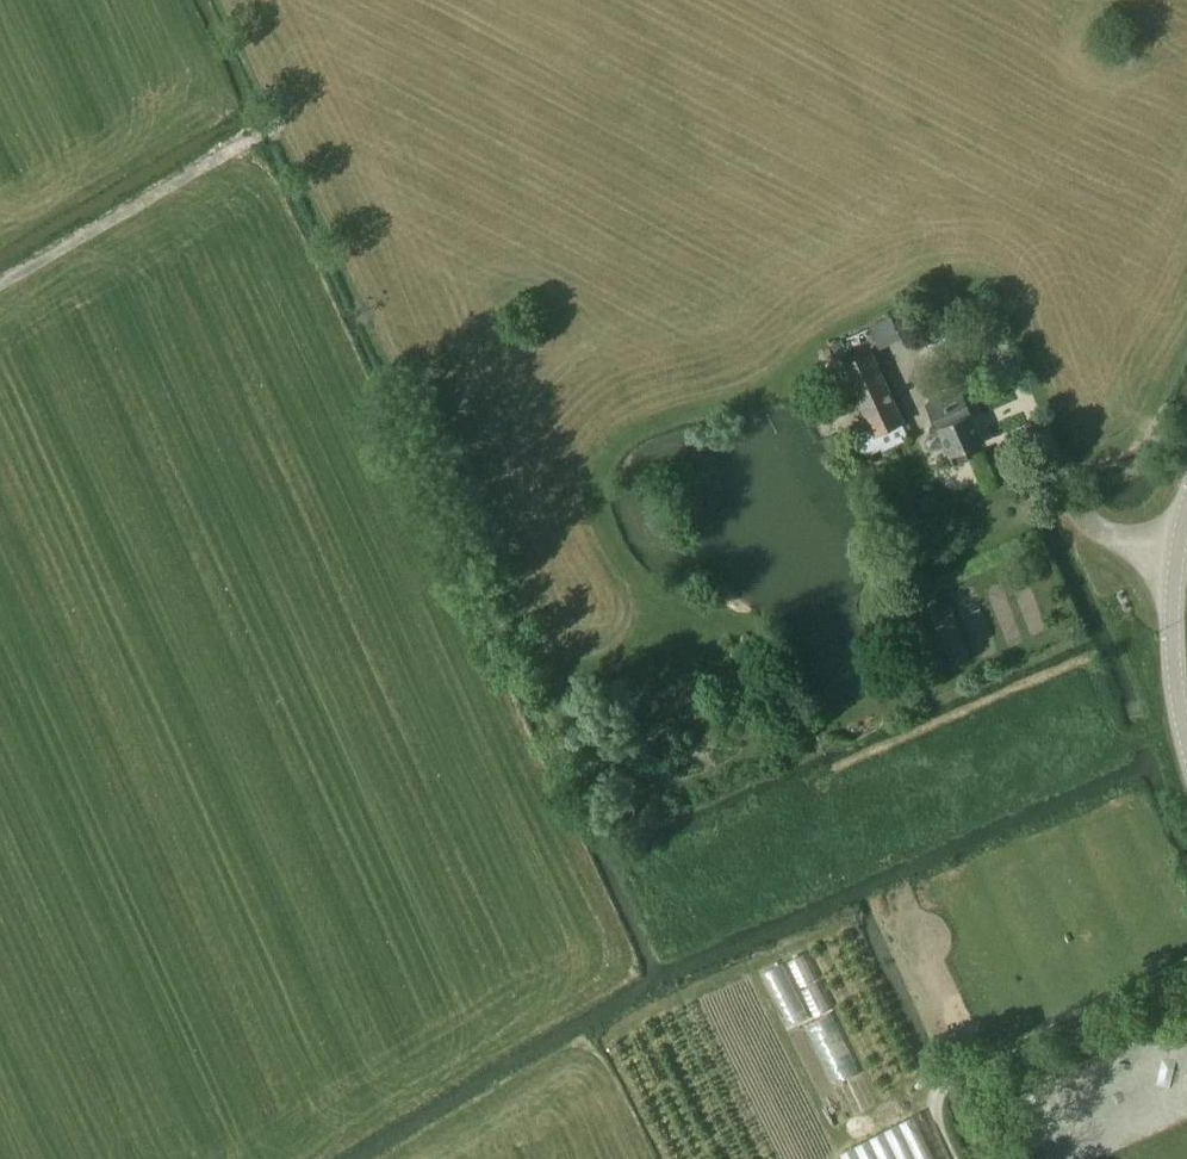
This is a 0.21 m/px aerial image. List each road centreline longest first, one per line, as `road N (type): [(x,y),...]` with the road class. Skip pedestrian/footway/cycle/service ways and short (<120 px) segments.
road 1 (unclassified): [(1186,742),(1172,610),(1186,508)]

